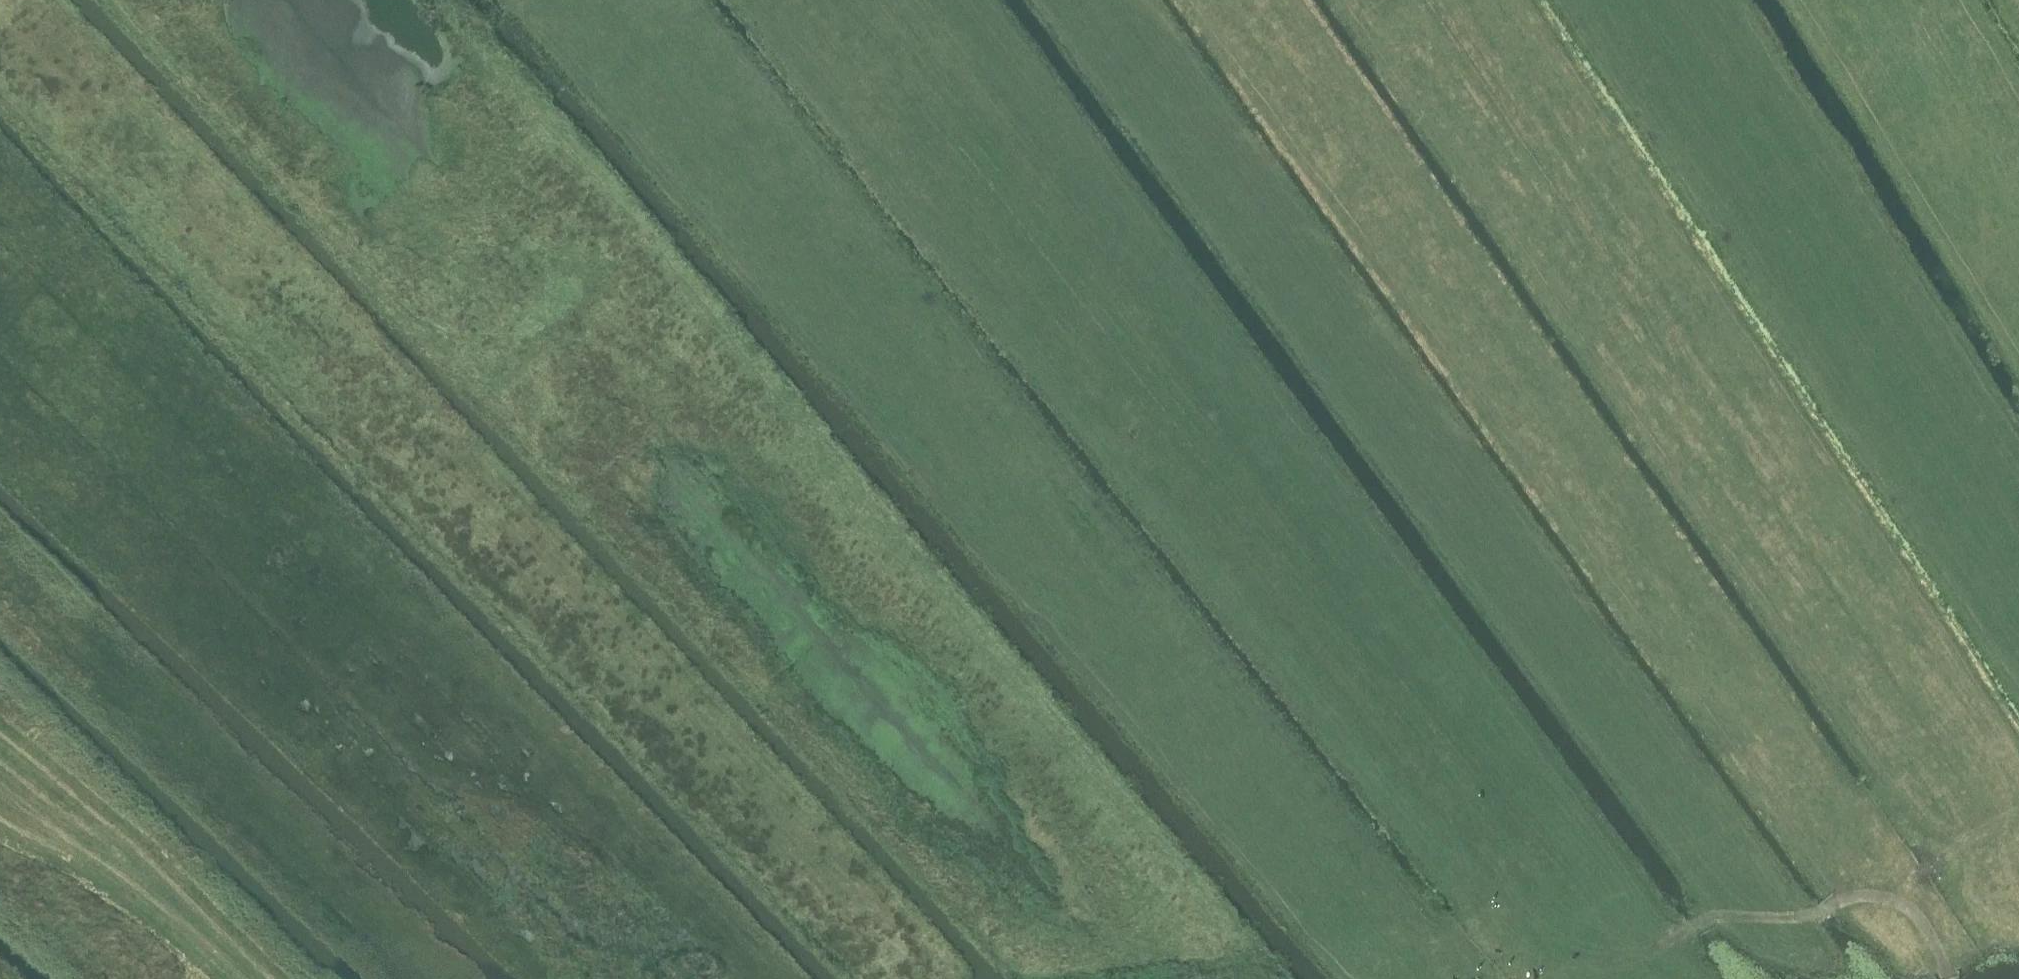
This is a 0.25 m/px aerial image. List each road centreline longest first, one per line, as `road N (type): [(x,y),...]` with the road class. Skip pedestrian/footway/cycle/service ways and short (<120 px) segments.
road 1 (track): [(1949,978),(1907,908),(1874,898),(1796,912),(1707,911),(1681,929)]

